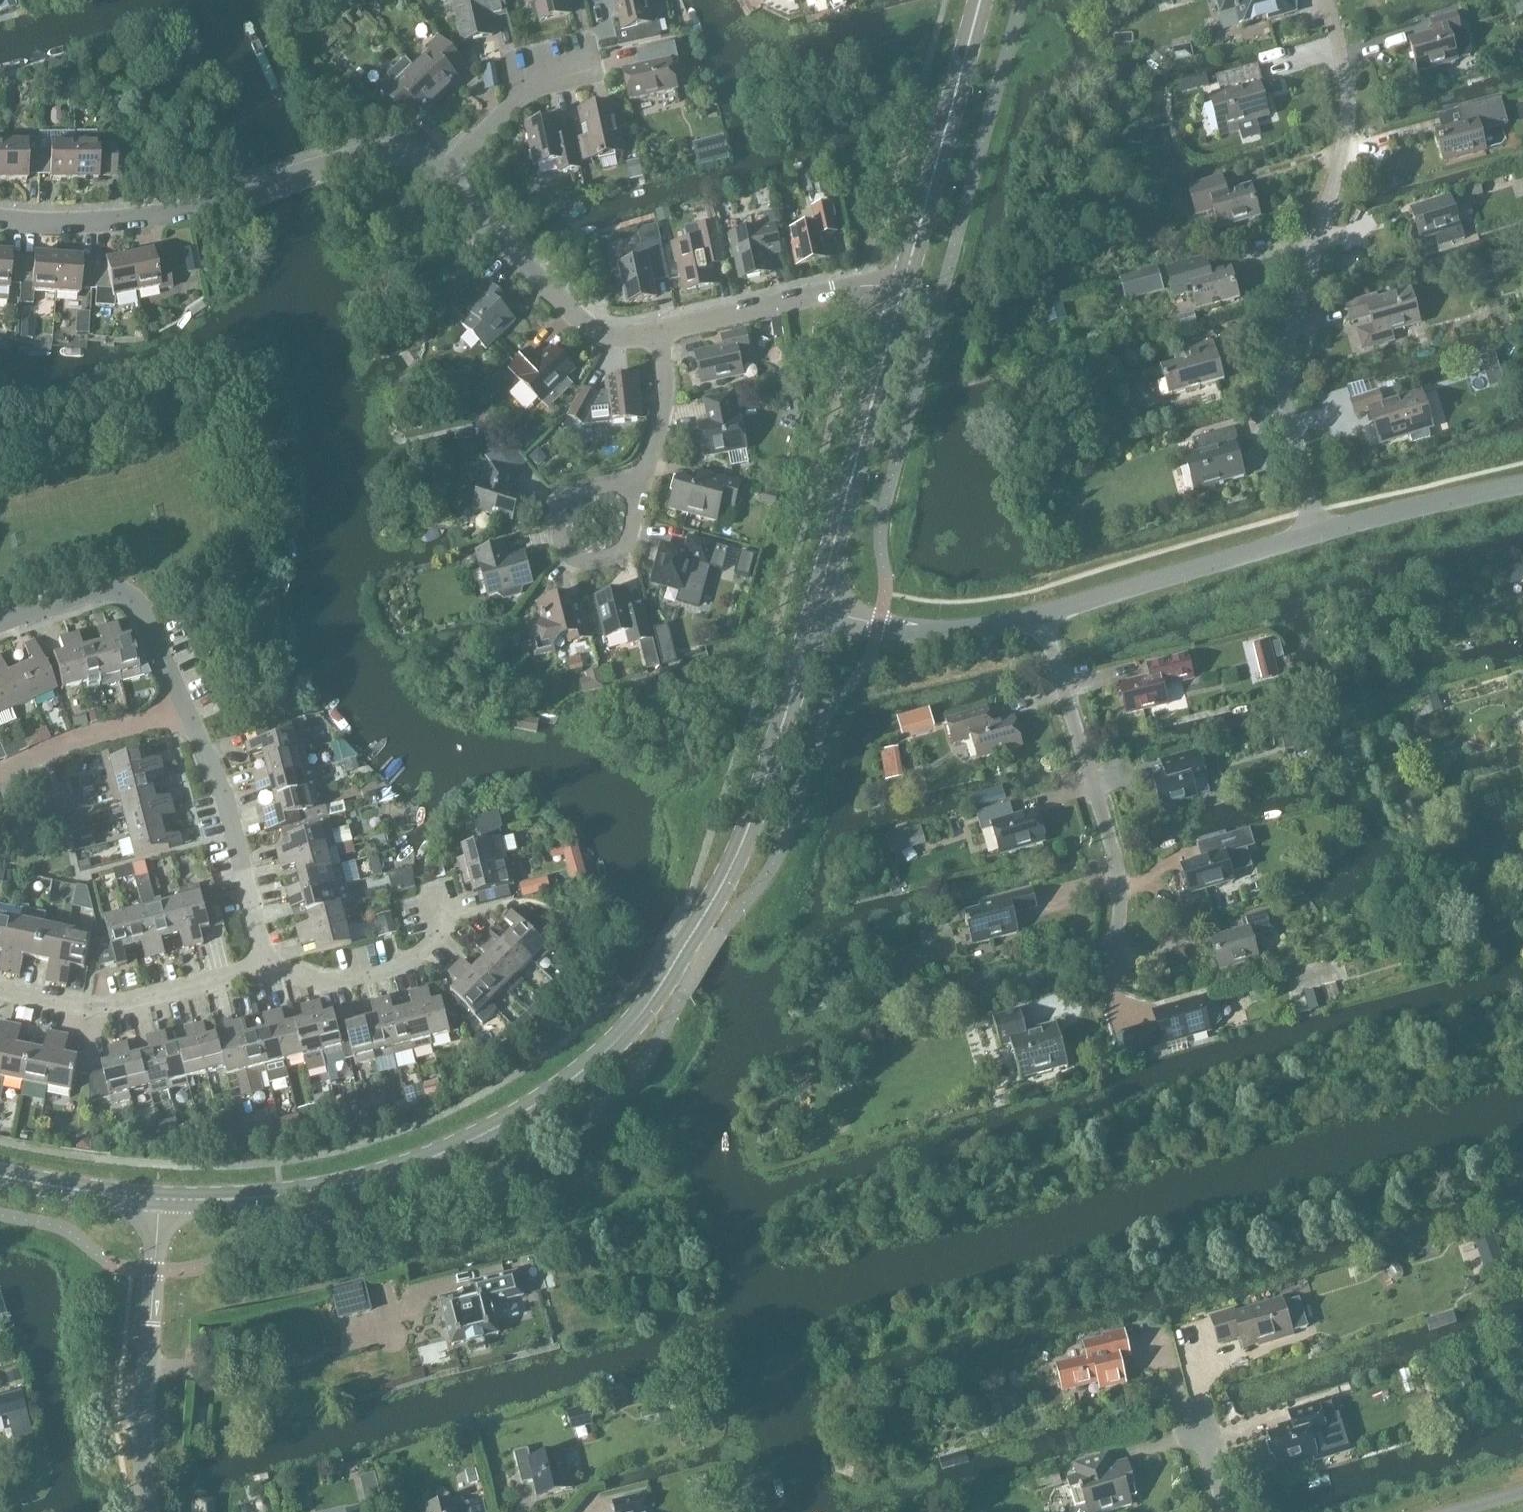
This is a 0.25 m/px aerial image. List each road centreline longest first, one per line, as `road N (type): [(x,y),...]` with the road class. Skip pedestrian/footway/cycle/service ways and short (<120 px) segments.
road 1 (tertiary): [(668,975),(610,1048),(565,1088),(419,1166),(323,1192),(160,1201)]
road 2 (residential): [(1315,535),(1283,368),(1344,145),(1348,107),(1335,38)]
road 3 (residential): [(0,219),(98,221),(205,208),(378,151),(416,160),(439,176)]
road 4 (tertiary): [(668,975),(749,828),(817,610)]
road 5 (residential): [(1104,969),(1118,939),(1115,854),(1041,614)]
road 6 (tertiary): [(817,610),(902,290)]
road 7 (residential): [(145,1511),(160,1201)]
road 8 (tertiary): [(902,290),(979,0)]
road 9 (residential): [(1041,614),(1315,535)]
road 10 (residential): [(439,176),(597,331),(658,330)]
road 11 (residential): [(0,989),(115,1004),(267,964)]
road 12 (residential): [(267,964),(225,792),(185,707)]
road 13 (residential): [(0,623),(112,590),(132,597),(185,707)]
road 14 (residential): [(637,481),(571,492),(559,505),(562,550),(589,562),(624,550),(638,497)]
road 15 (residential): [(658,330),(831,291),(902,290)]
road 16 (residential): [(267,964),(332,982),(401,967),(427,947),(439,922),(431,888)]
road 17 (residential): [(817,610),(924,630),(977,630),(1041,614)]
road 18 (residential): [(1315,535),(1522,484)]
road 19 (residential): [(0,773),(185,707)]
road 20 (residential): [(439,176),(530,90),(590,71)]
road 21 (tertiary): [(160,1201),(0,1177)]
road 22 (residential): [(637,481),(663,411),(658,330)]

